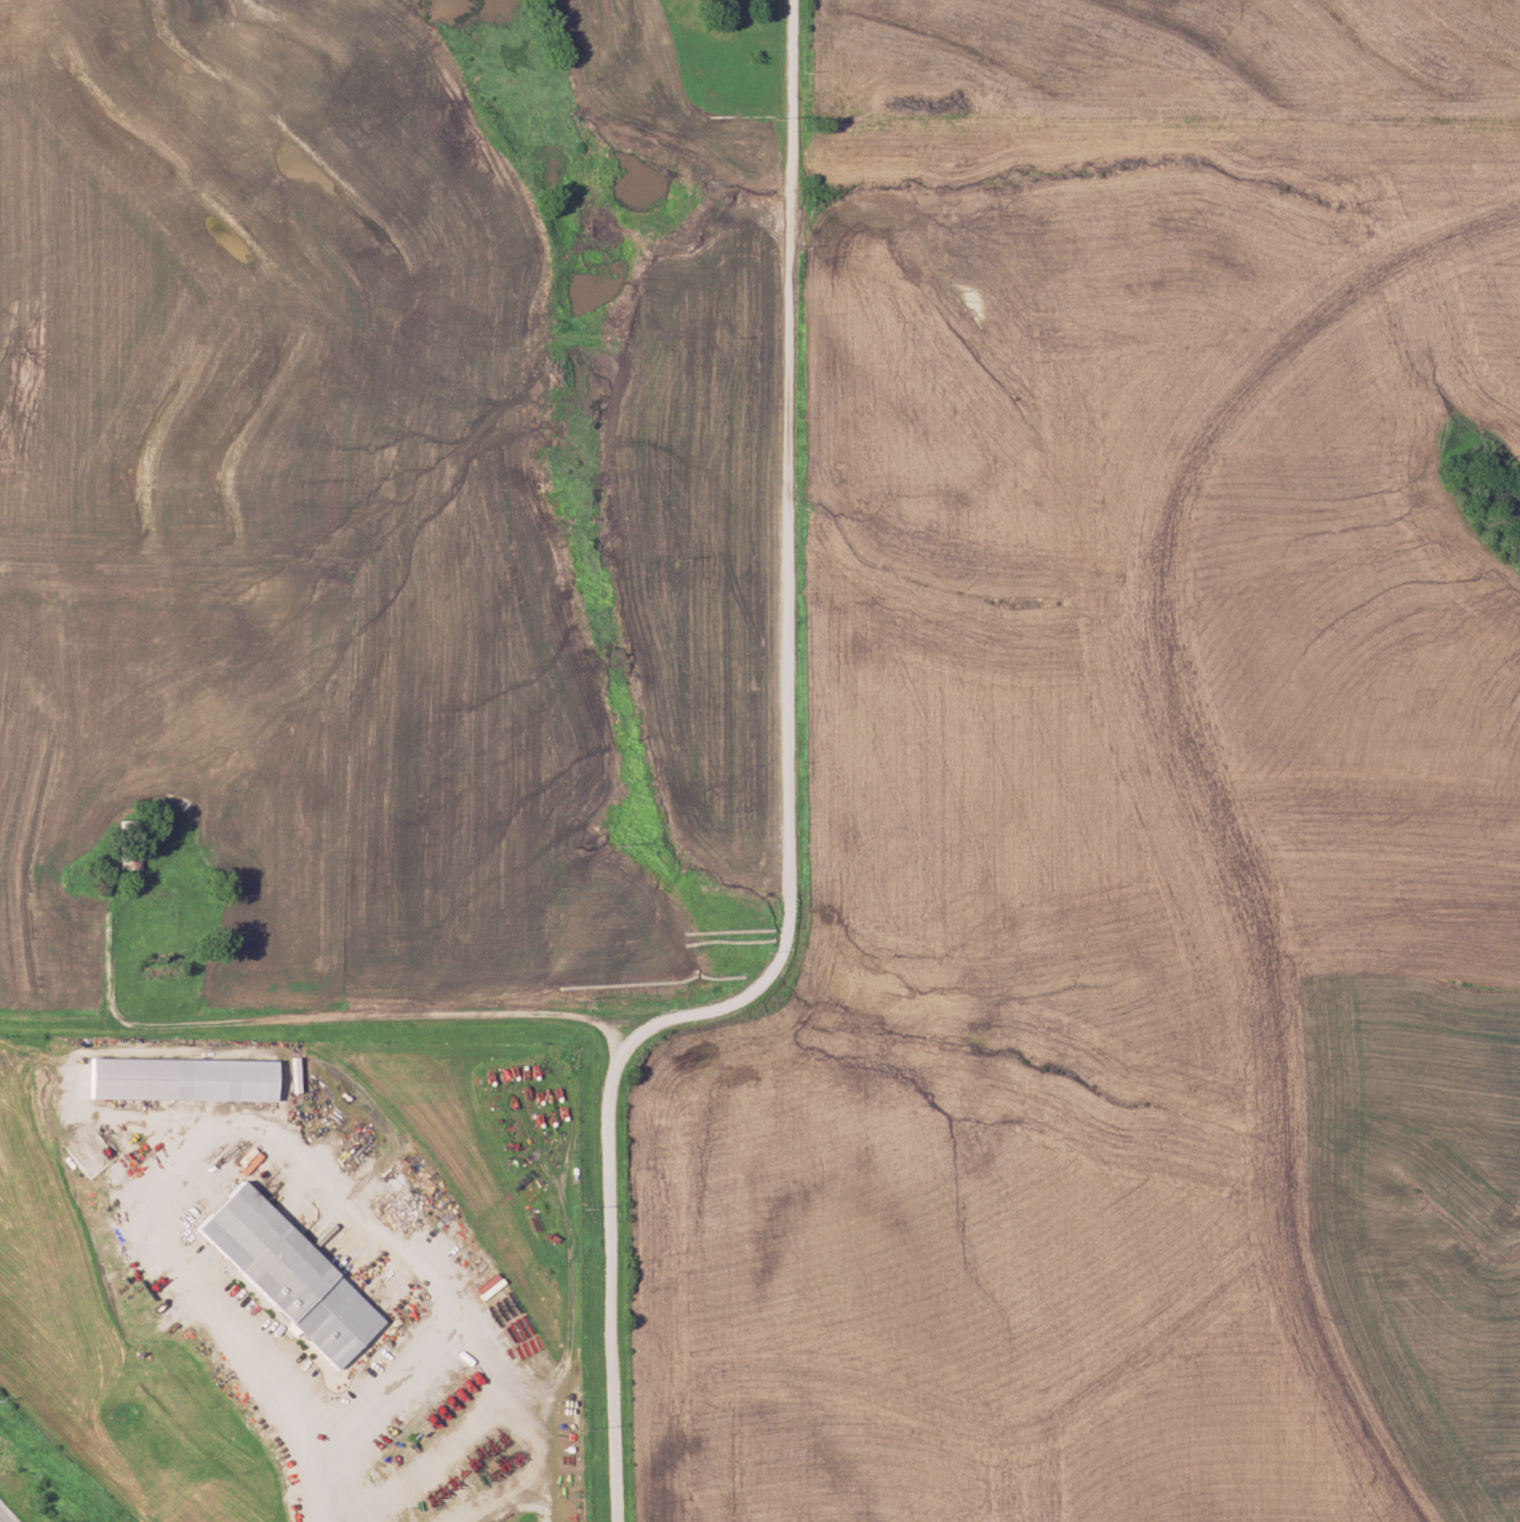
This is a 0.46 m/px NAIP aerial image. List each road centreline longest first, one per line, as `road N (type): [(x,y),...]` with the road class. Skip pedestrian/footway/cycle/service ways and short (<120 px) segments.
road 1 (residential): [(616,1521),(618,1068),(628,1048),(661,1023),(756,997),(791,944),(794,0)]
road 2 (residential): [(628,1048),(583,1016),(553,1014),(157,1026),(0,1017)]

